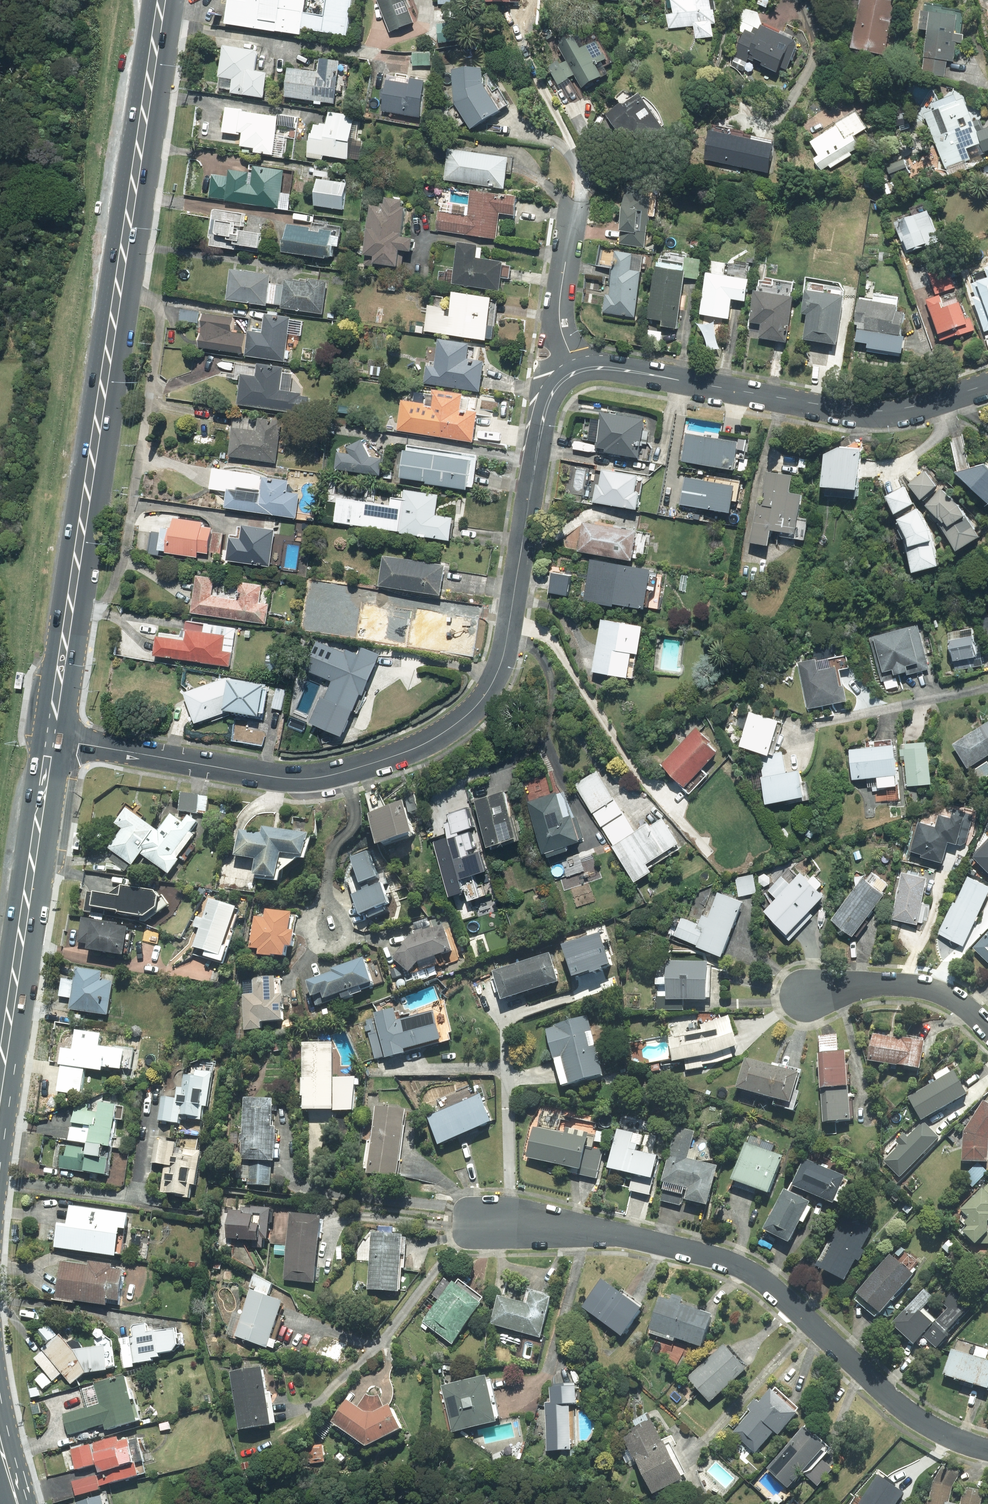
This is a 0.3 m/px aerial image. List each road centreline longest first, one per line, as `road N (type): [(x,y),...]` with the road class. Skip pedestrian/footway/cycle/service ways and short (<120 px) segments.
road 1 (residential): [(578,371),(557,386),(545,413),(501,662),(480,701),(444,732),(391,757),(306,779),(49,738)]
road 2 (primary): [(164,0),(49,738)]
road 3 (residential): [(502,1226),(596,1233),(735,1265),(775,1291),(899,1406),(987,1452)]
road 4 (residential): [(987,384),(911,407),(860,411),(627,370),(578,371)]
road 5 (primary): [(49,738),(0,1090)]
road 6 (residential): [(801,993),(924,988),(959,1001),(987,1028)]
road 7 (residential): [(573,211),(560,319),(578,371)]

